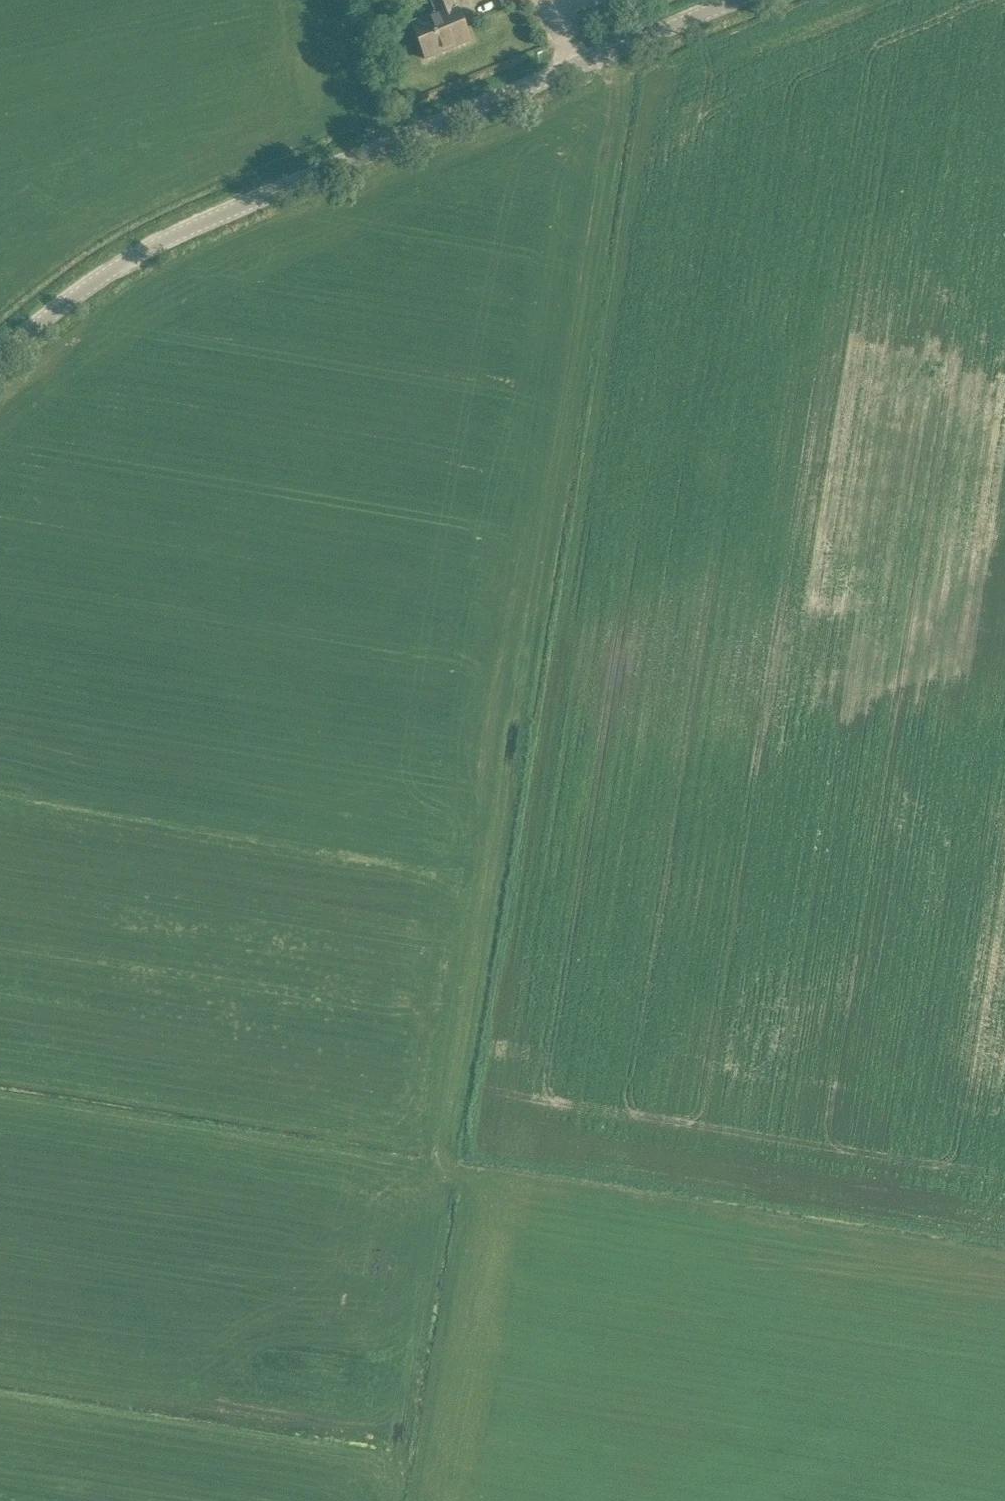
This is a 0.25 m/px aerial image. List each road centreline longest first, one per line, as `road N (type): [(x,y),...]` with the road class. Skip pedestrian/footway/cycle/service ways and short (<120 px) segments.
road 1 (unclassified): [(0,354),(98,268),(179,219),(704,0)]

